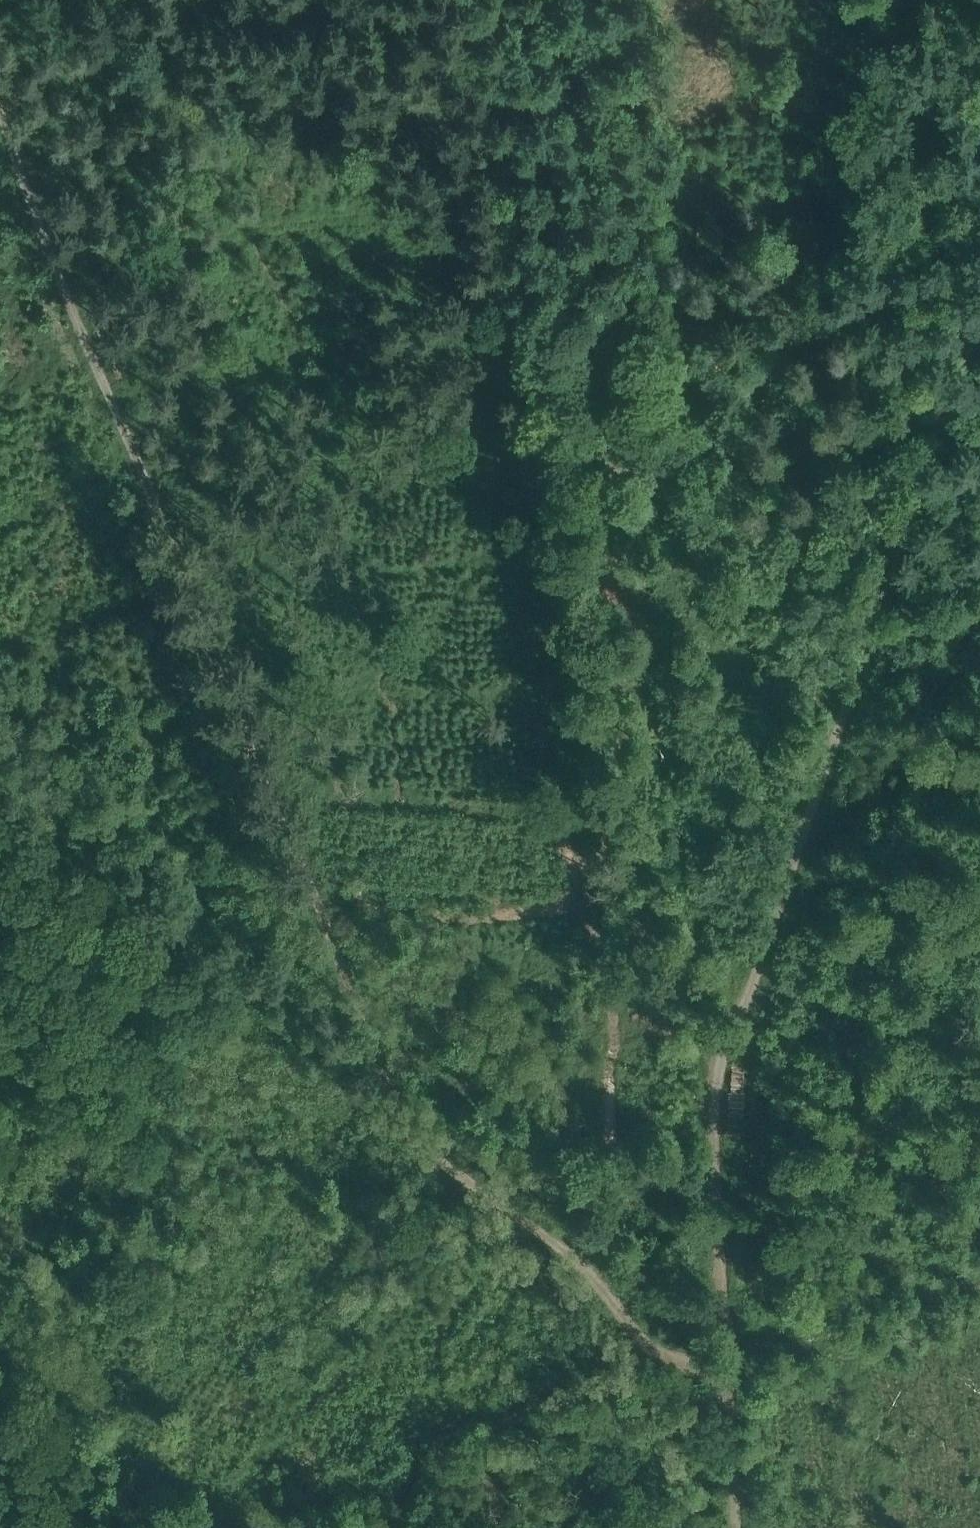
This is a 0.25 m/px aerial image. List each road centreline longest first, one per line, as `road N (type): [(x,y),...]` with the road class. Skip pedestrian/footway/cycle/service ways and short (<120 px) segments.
road 1 (track): [(380,1093),(89,376),(0,70)]
road 2 (track): [(650,1359),(380,1093),(0,821)]
road 3 (track): [(979,349),(830,711),(716,1047)]
road 4 (track): [(716,1047),(632,322)]
road 5 (track): [(28,0),(366,200),(525,305),(588,322),(632,322)]
road 6 (track): [(738,1527),(716,1047)]
road 7 (track): [(353,1527),(434,1433),(650,1359),(724,1344)]
road 8 (track): [(0,1245),(249,1527)]
road 9 (track): [(632,322),(587,0)]

